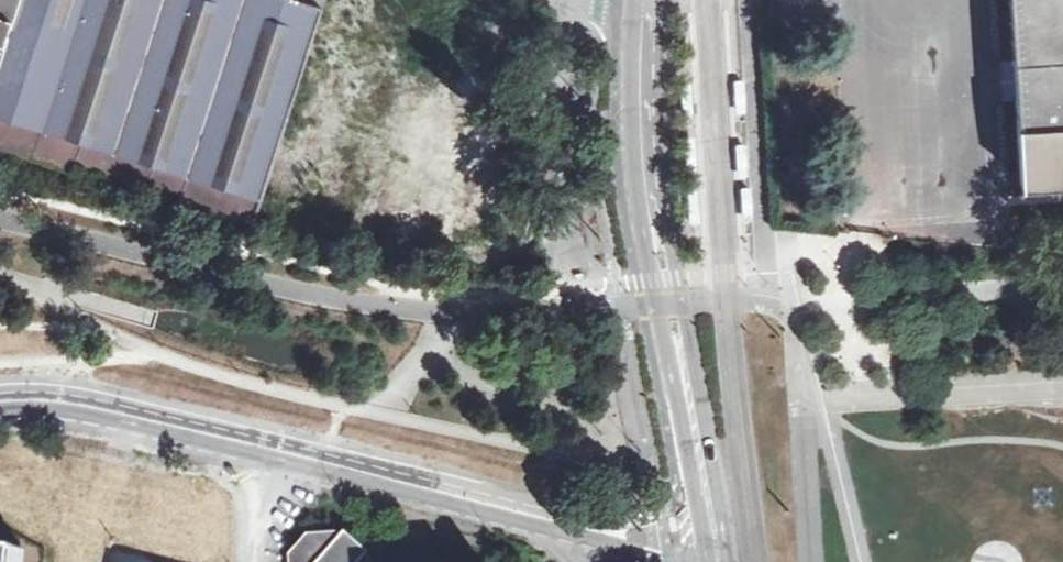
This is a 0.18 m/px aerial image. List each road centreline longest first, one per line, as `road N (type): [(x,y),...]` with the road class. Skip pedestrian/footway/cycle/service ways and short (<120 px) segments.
road 1 (secondary): [(644,0),(645,182),(709,561)]

